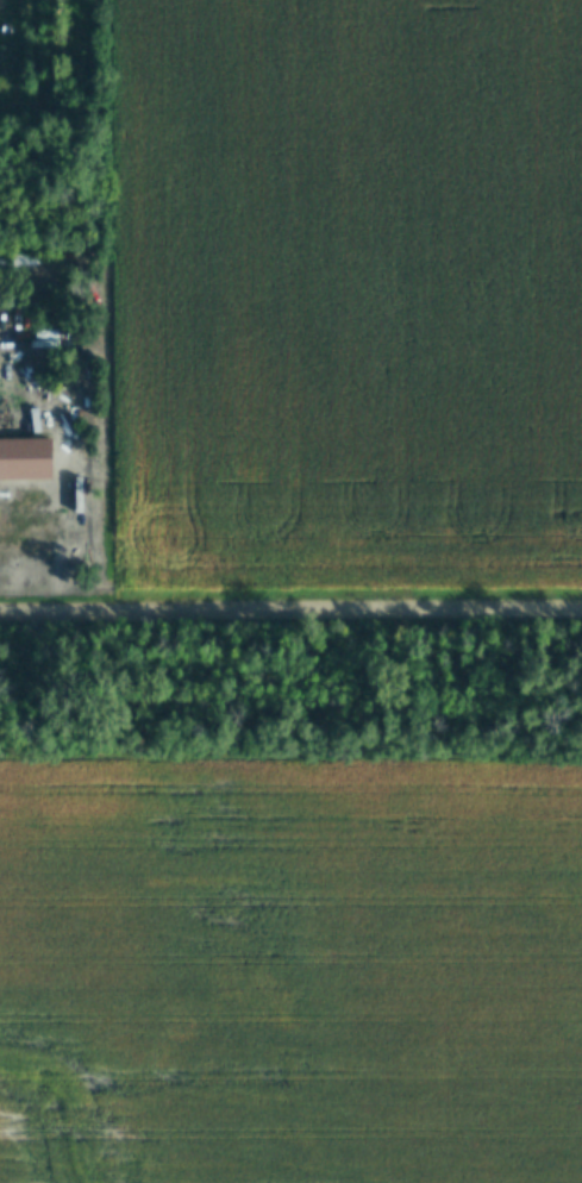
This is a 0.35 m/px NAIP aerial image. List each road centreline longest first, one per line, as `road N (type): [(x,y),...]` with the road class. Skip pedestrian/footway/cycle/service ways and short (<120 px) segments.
road 1 (residential): [(581,610),(0,612)]

